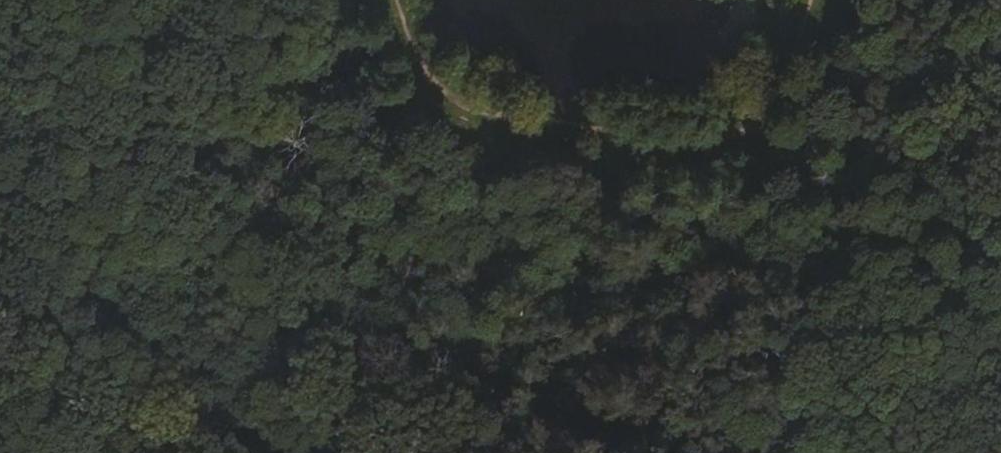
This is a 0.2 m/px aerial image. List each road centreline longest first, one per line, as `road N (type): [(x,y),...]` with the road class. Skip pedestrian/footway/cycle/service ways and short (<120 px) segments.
road 1 (track): [(0,364),(228,452)]

